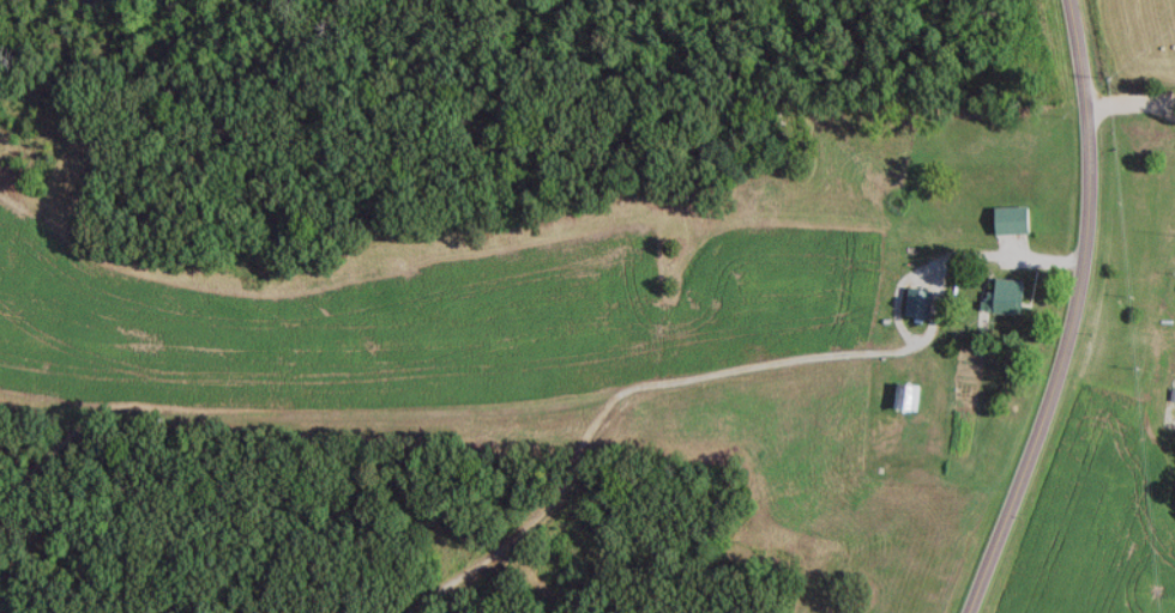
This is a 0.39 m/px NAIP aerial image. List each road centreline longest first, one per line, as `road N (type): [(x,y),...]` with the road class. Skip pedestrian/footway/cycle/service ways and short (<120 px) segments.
road 1 (secondary): [(968,612),(1046,414),(1086,253),(1091,148),(1071,0)]

